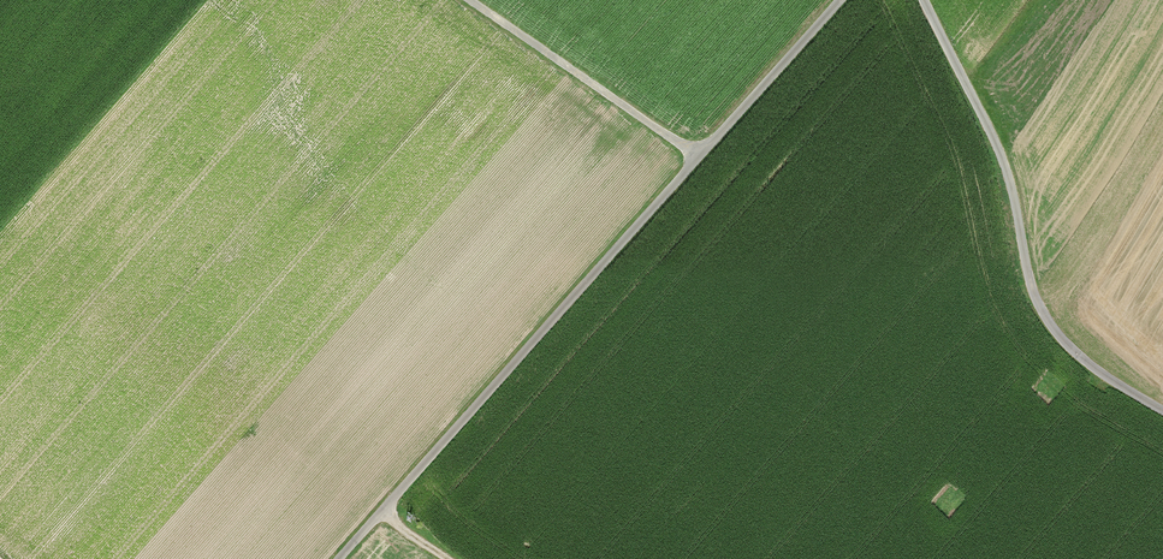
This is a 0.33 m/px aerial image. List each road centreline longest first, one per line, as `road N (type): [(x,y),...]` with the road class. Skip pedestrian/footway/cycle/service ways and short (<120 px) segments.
road 1 (track): [(846,0),(343,558)]
road 2 (unclassified): [(1162,420),(1126,404),(1035,333),(1006,215),(929,0)]
road 3 (track): [(478,0),(706,157)]

